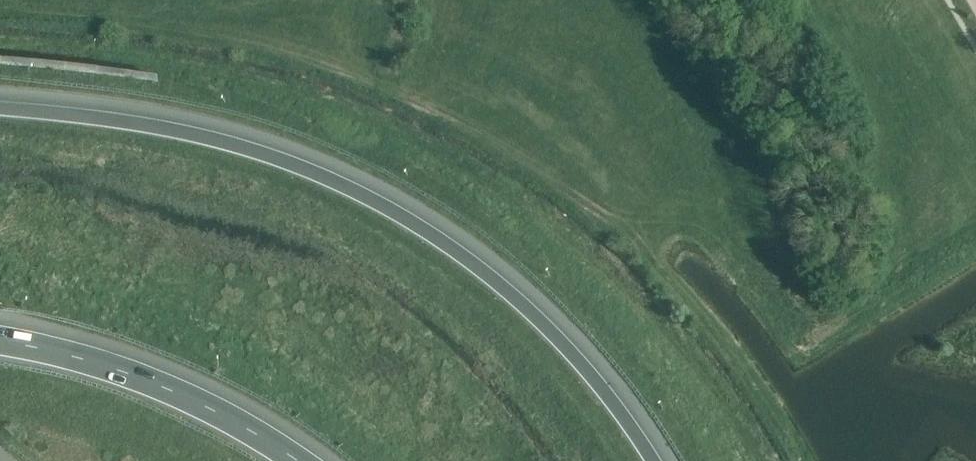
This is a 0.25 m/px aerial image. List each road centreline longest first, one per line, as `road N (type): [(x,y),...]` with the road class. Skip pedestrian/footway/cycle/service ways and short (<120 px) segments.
road 1 (motorway): [(654,460),(607,395),(509,292),(351,187),(225,140),(0,107)]
road 2 (motorway): [(298,460),(157,384),(0,340)]

